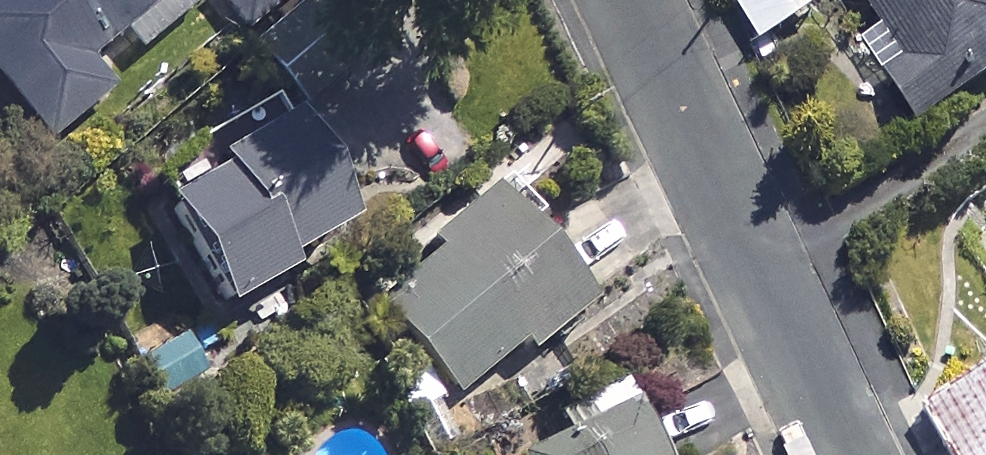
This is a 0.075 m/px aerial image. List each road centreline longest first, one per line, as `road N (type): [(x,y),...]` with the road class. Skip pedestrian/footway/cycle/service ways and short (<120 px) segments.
road 1 (residential): [(851,454),(634,0)]

